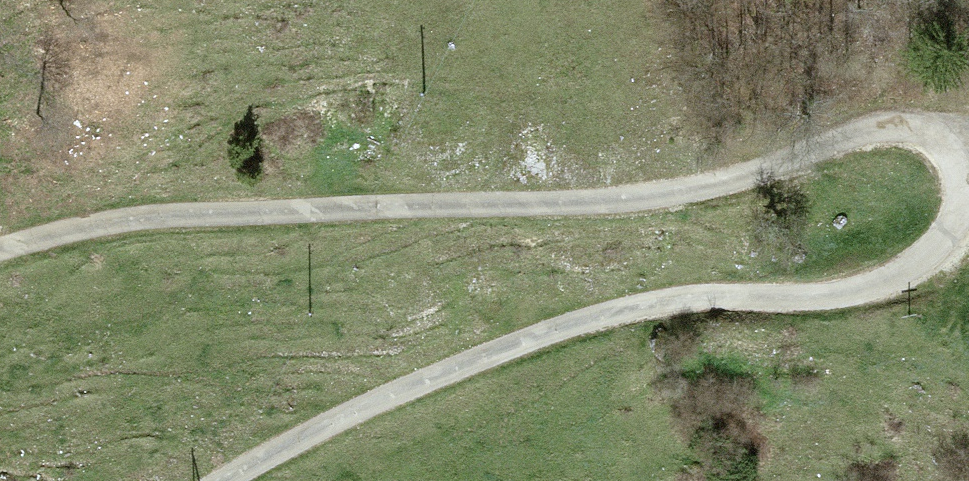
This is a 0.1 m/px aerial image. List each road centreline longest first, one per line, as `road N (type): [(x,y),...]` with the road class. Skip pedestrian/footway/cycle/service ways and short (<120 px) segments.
road 1 (unclassified): [(0,247),(179,216),(620,201),(754,172),(880,125),(942,134),(962,161)]
road 2 (unclassified): [(962,161),(958,214),(932,249),(893,278),(838,295),(690,301),(595,317),(384,399),(222,480)]

